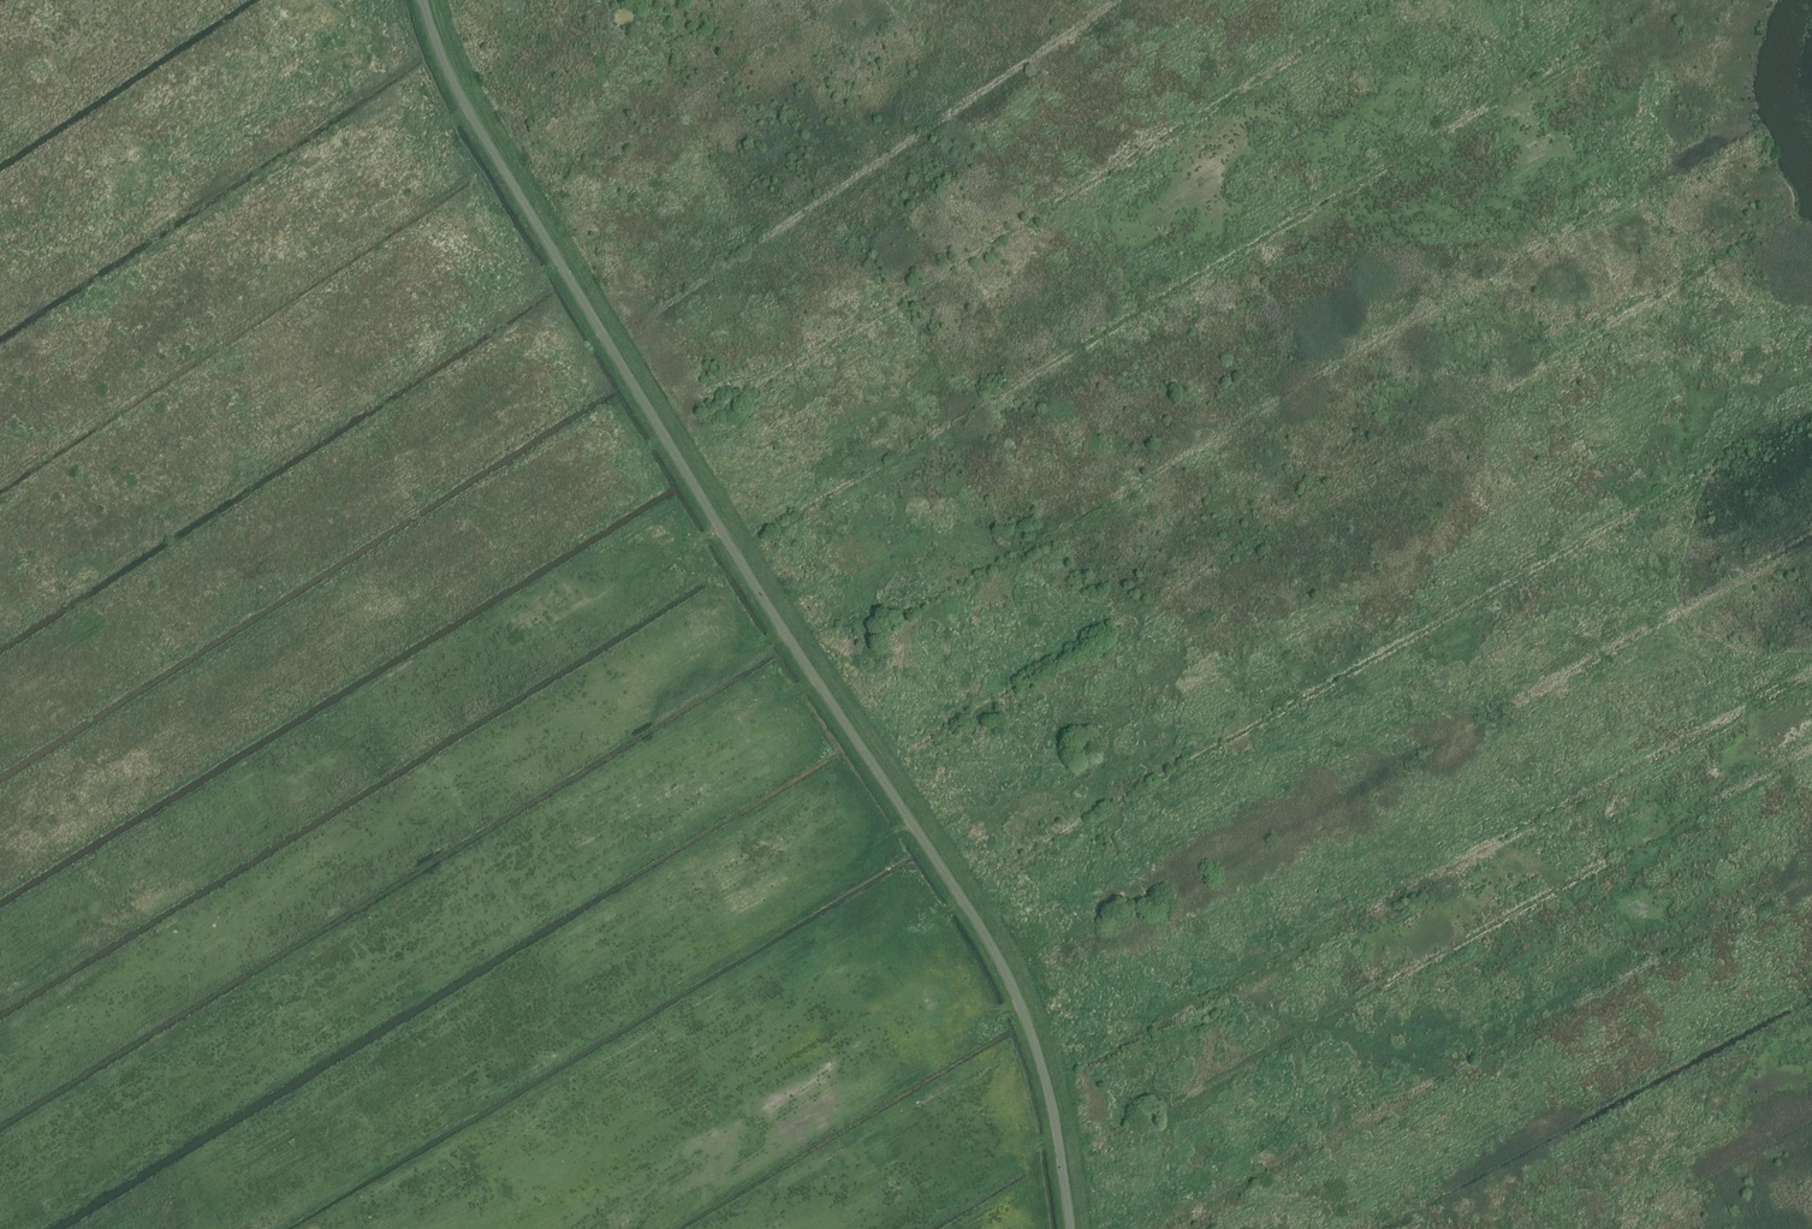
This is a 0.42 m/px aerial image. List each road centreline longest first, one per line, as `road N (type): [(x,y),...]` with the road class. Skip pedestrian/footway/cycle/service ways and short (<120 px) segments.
road 1 (unclassified): [(1071,1228),(1041,1061),(998,955),(772,613),(469,115),(421,0)]

